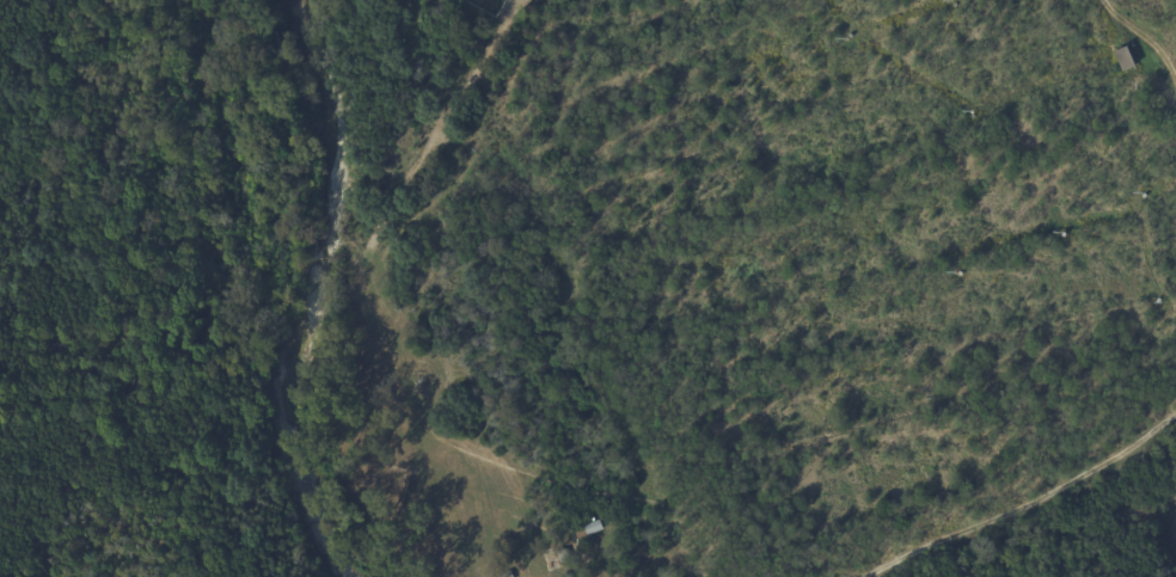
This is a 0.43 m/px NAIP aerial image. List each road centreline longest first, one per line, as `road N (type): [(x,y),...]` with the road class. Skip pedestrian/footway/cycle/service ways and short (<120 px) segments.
road 1 (track): [(1175,414),(1072,481),(857,576)]

